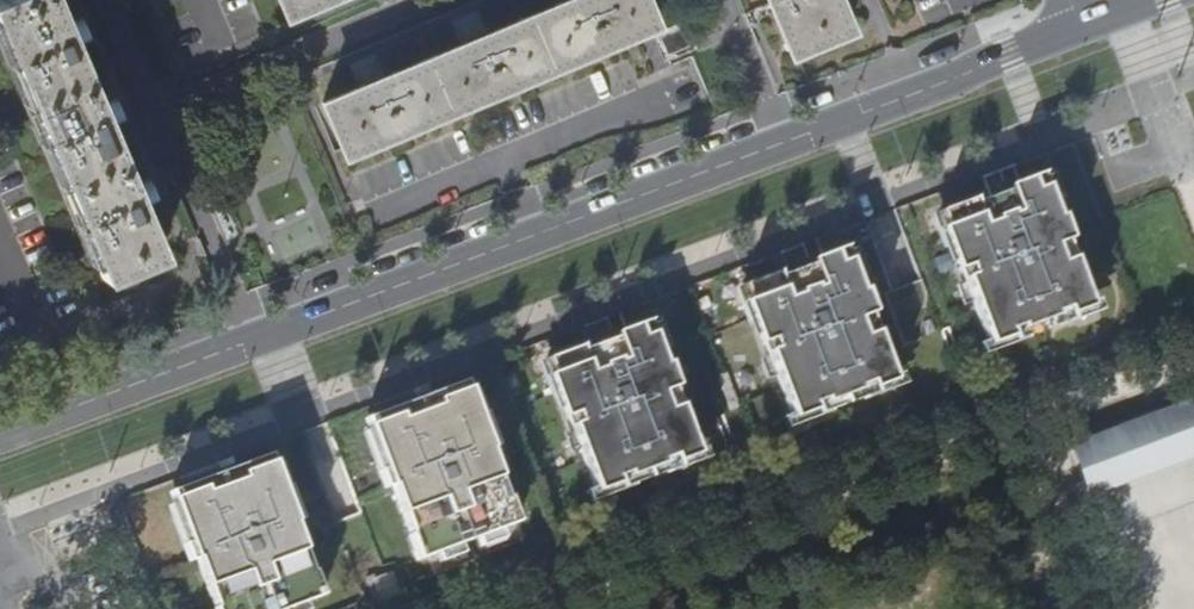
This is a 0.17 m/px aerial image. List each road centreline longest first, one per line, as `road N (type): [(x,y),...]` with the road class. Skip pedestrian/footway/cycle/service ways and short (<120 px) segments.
road 1 (residential): [(1082,26),(0,434)]

